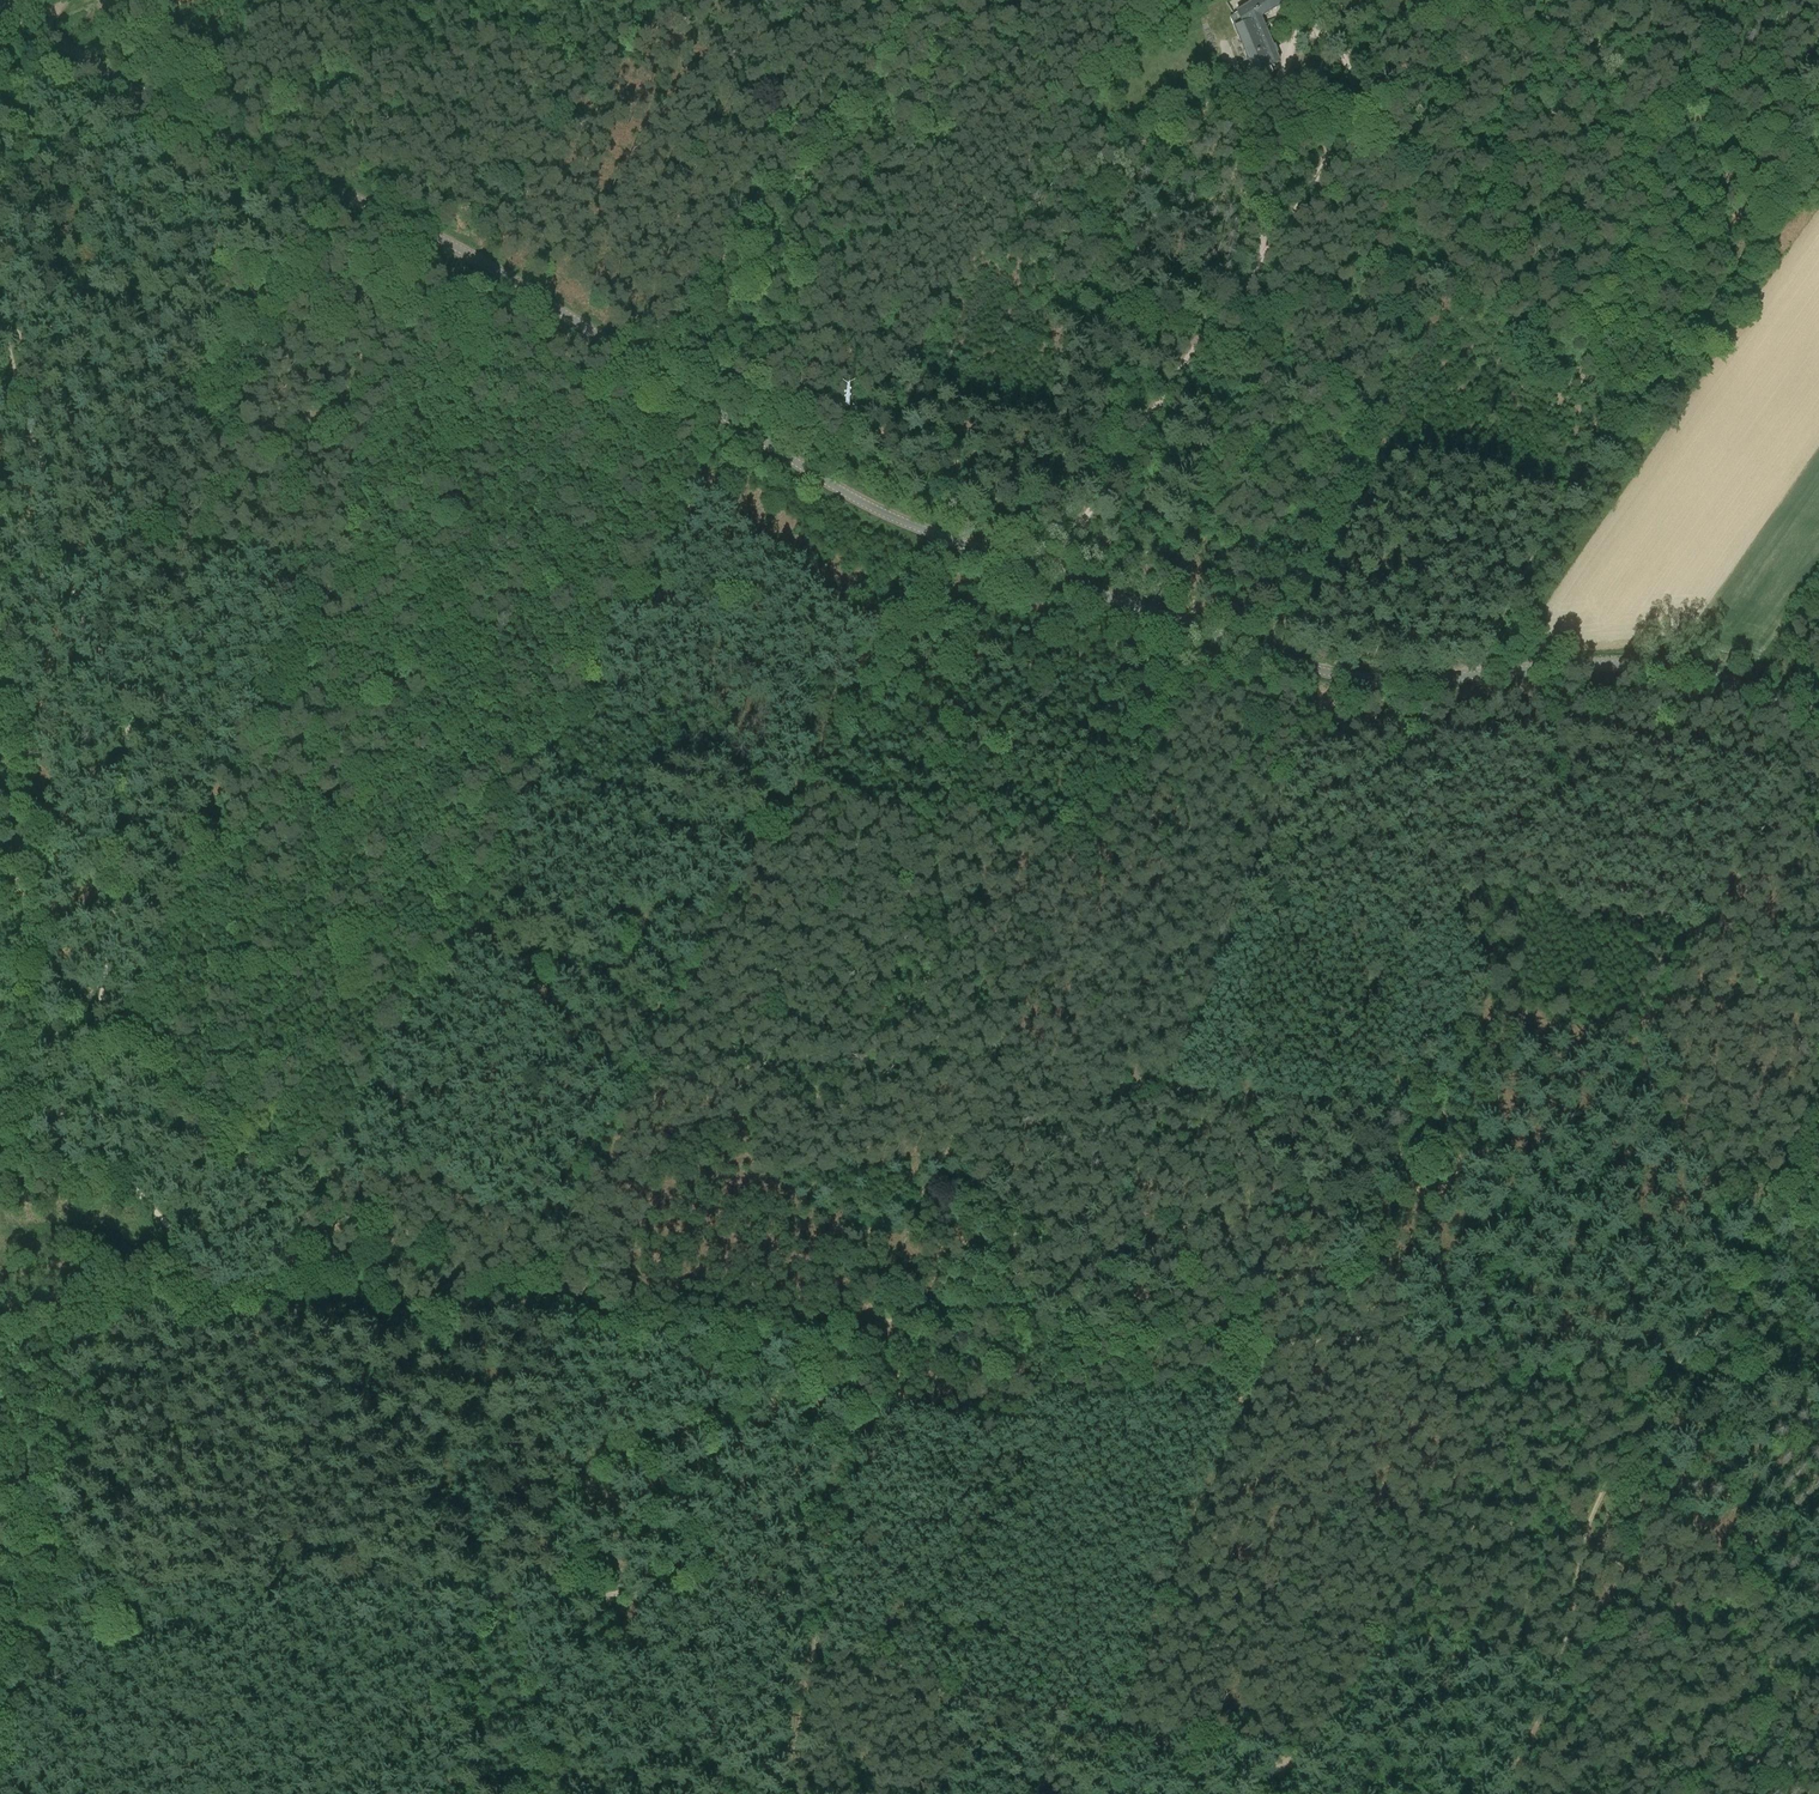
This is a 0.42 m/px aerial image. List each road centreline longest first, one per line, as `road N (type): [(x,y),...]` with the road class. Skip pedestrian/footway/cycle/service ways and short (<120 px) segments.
road 1 (tertiary): [(1818,717),(1750,686),(1615,664),(1369,682),(1193,632),(943,539),(718,421),(462,257),(335,191),(182,127),(0,8)]
road 2 (track): [(852,1340),(815,1647)]
road 3 (track): [(1818,1115),(1793,1144),(1700,1331)]

